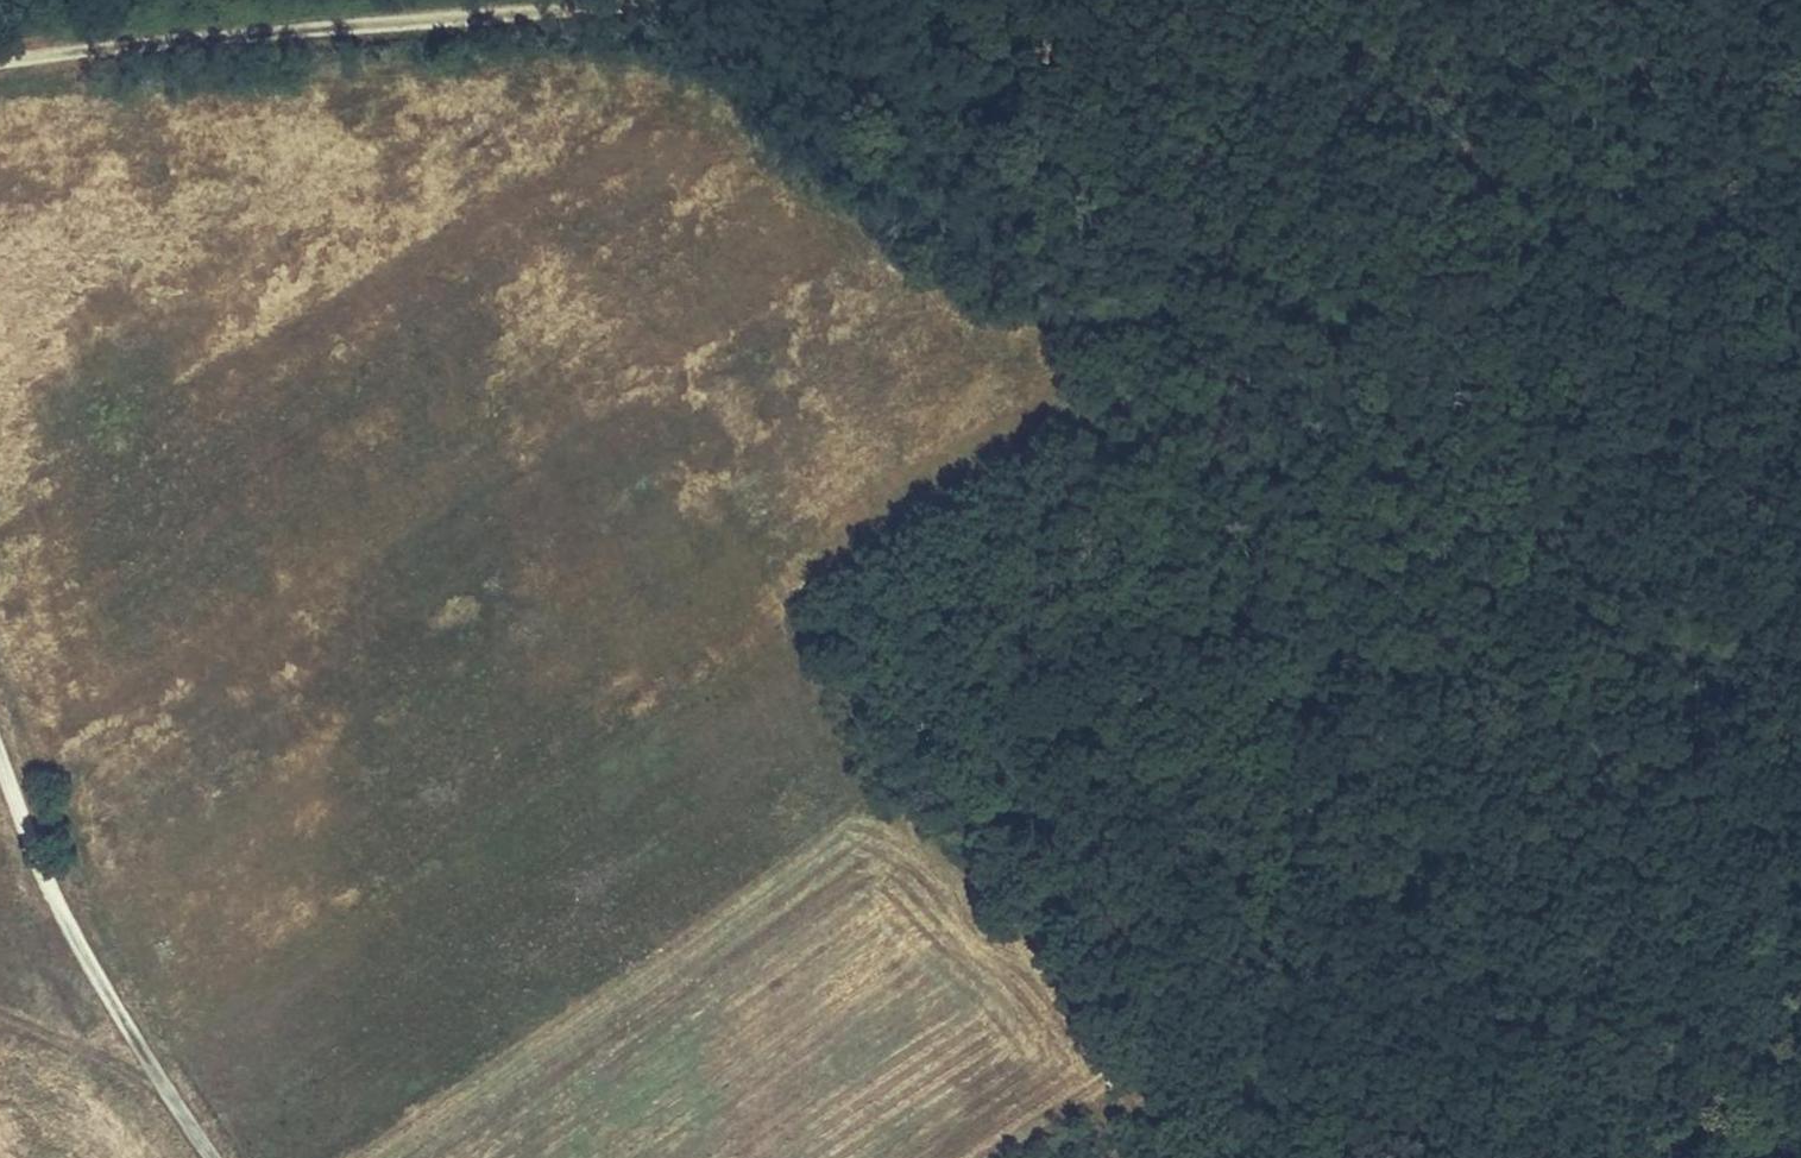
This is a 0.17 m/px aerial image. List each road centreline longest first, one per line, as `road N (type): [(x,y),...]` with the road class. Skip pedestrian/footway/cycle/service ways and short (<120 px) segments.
road 1 (track): [(0,61),(647,0)]
road 2 (track): [(215,1157),(150,1066),(44,857),(0,738)]
road 3 (track): [(150,1066),(0,1017)]

